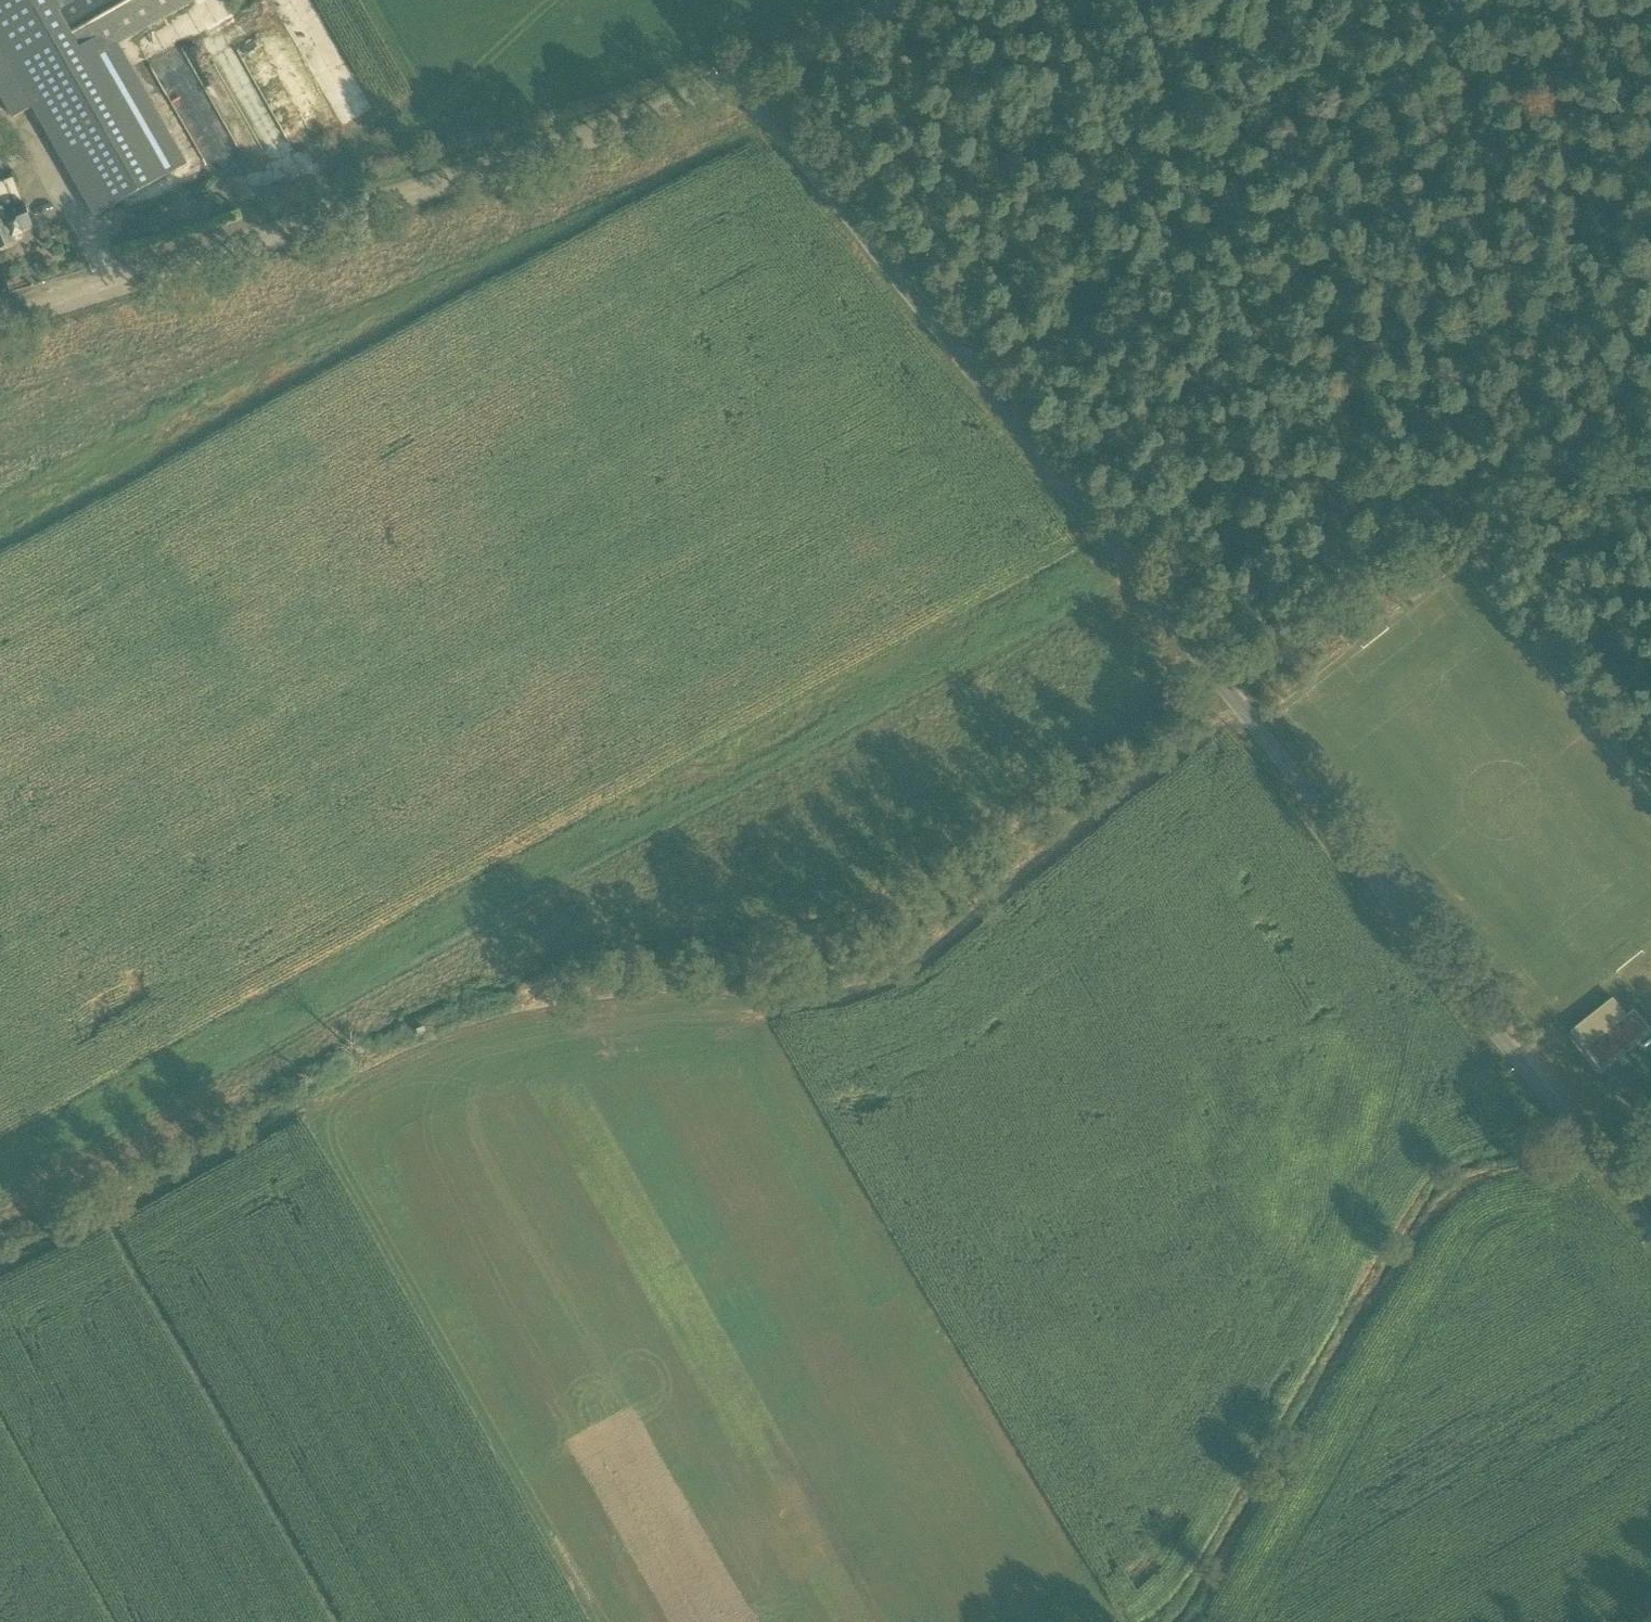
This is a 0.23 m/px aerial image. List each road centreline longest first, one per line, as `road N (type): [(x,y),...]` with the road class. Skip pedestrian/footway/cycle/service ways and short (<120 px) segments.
road 1 (unclassified): [(735,82),(1650,1235)]
road 2 (tertiary): [(0,324),(410,199),(735,82)]
road 3 (track): [(1645,500),(1593,502),(1501,526),(1290,635),(1217,684)]
road 4 (tertiary): [(735,82),(895,0)]

